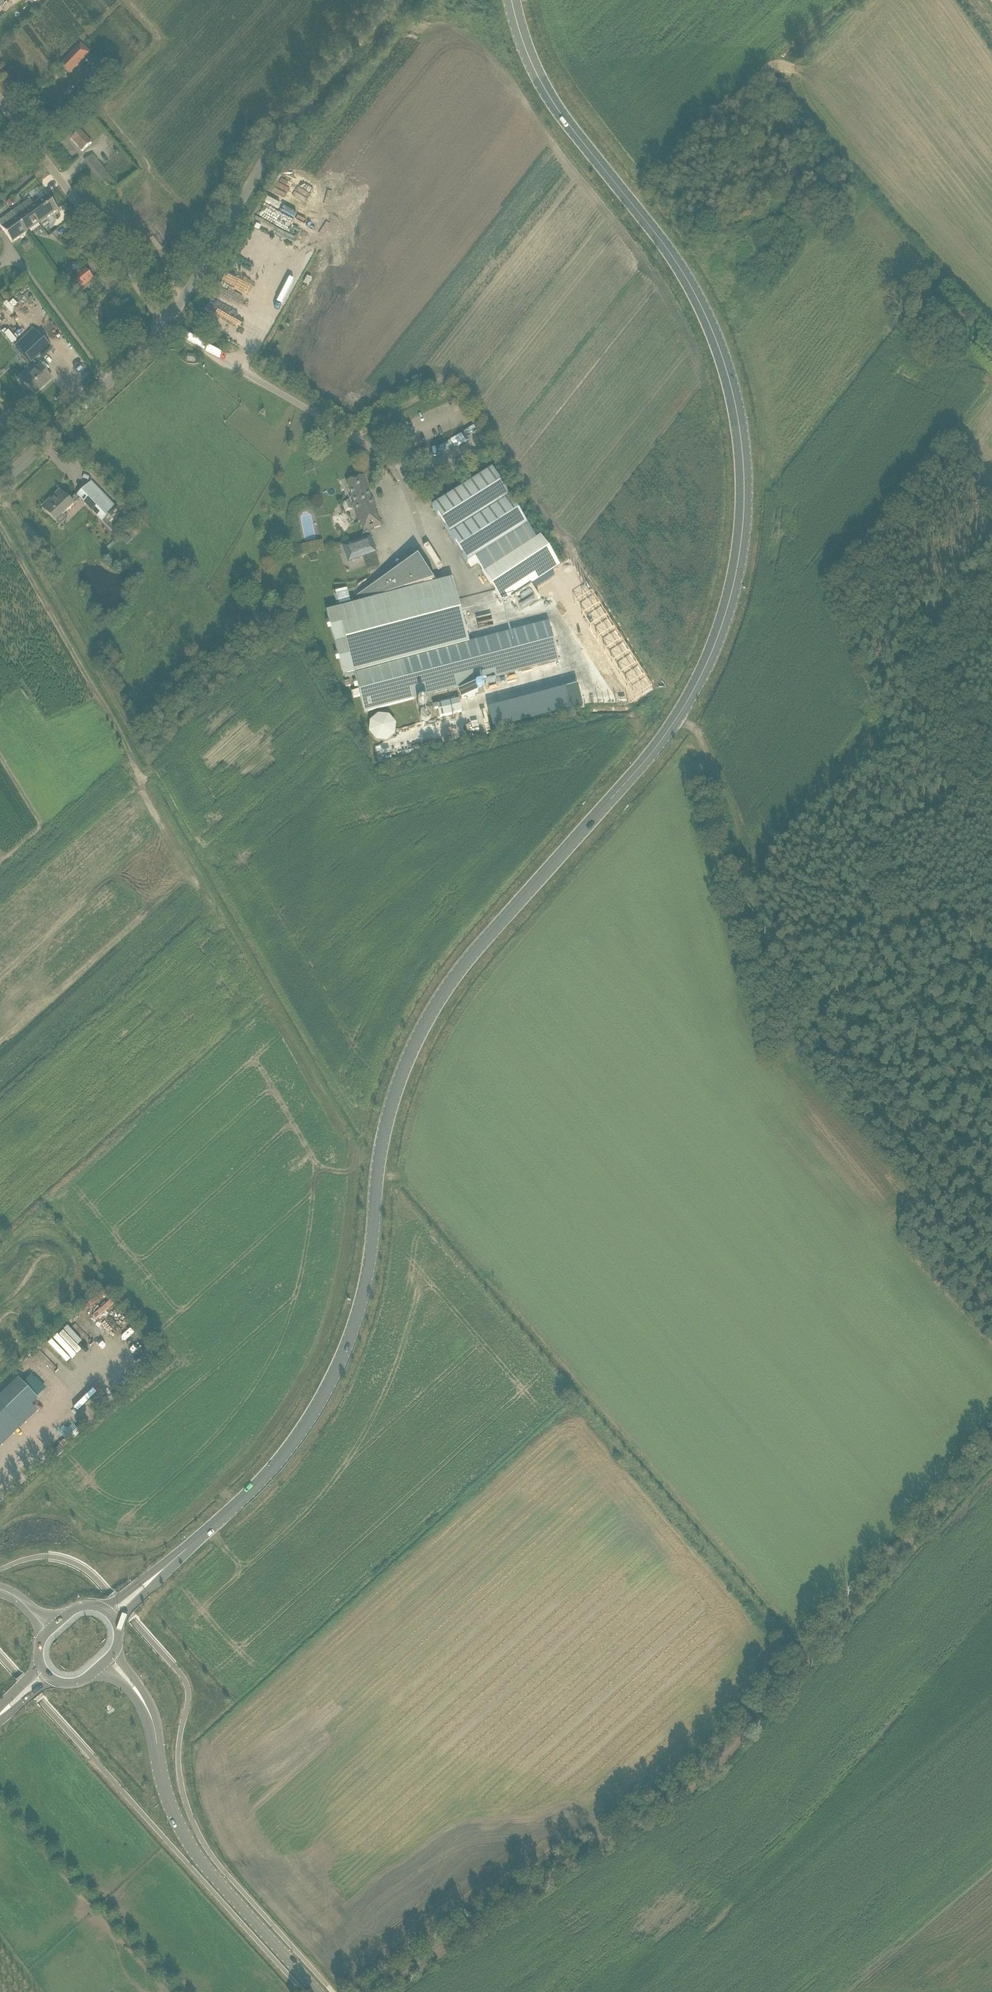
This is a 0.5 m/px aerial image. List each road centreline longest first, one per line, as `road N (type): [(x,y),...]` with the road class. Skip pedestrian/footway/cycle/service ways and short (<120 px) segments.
road 1 (secondary): [(166,1567),(255,1487),(315,1409),(352,1331),(385,1125),(413,1046),(464,963),(677,716),(714,645),(736,572),(742,447),(715,339),(660,238),(539,81),(512,0)]
road 2 (track): [(991,1450),(687,1792),(378,1991)]
road 3 (track): [(991,1205),(780,975),(742,892),(716,771),(694,727),(677,716)]
road 4 (track): [(661,685),(571,557),(470,388),(449,379),(435,383),(348,435)]
road 5 (unclassified): [(168,325),(284,128),(394,0)]
road 6 (tertiary): [(318,1991),(190,1845),(163,1787),(140,1696)]
road 7 (unclassified): [(168,325),(0,95)]
road 8 (unclassified): [(392,469),(168,325)]
road 9 (unclassified): [(0,483),(168,325)]

